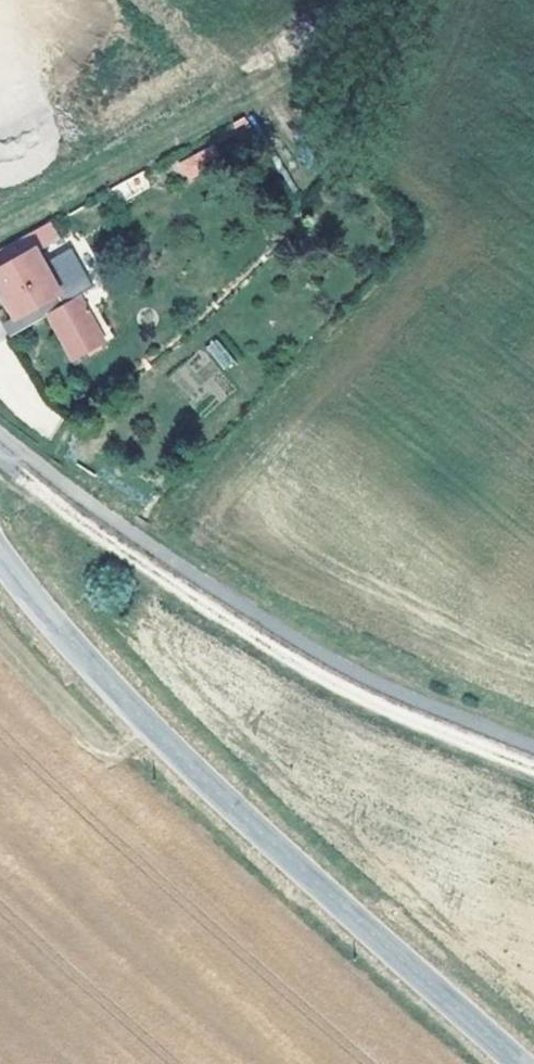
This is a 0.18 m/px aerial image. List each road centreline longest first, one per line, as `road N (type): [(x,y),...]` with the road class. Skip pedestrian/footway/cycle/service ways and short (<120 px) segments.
road 1 (tertiary): [(0,561),(49,628),(165,746),(517,1063)]
road 2 (track): [(533,768),(348,692),(147,573),(0,456)]

